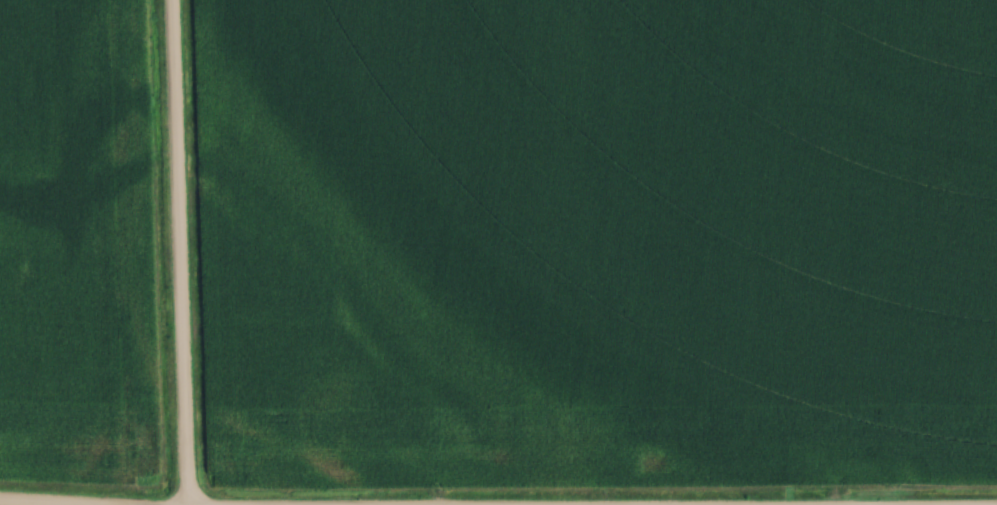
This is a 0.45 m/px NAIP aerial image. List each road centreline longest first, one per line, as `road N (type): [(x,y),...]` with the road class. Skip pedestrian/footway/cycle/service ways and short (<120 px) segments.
road 1 (residential): [(188,504),(170,0)]

